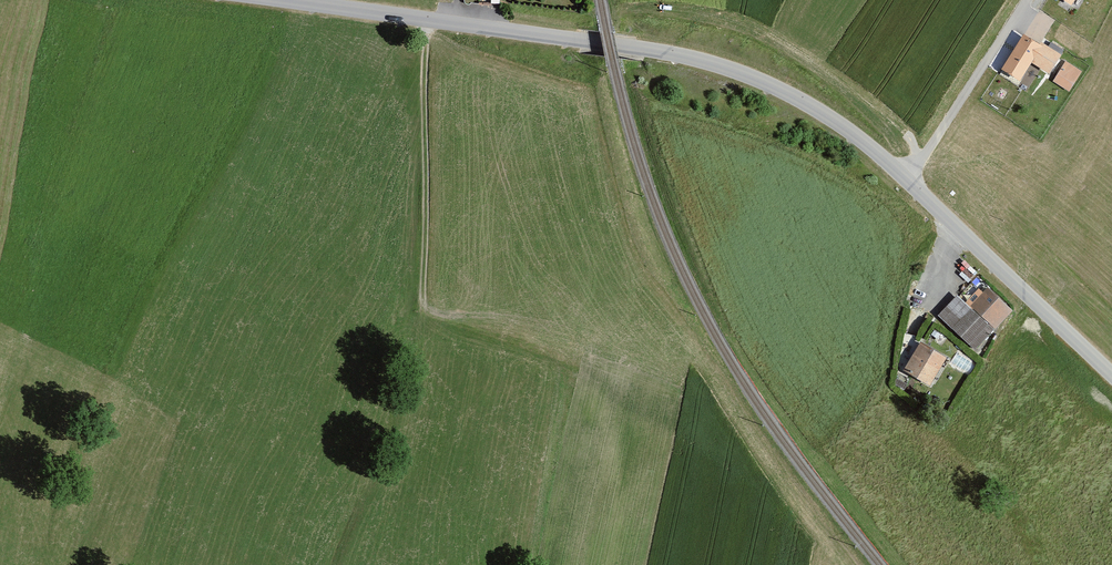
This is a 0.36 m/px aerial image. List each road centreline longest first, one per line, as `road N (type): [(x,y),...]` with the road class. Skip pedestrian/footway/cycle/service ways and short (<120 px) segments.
road 1 (tertiary): [(271,0),(653,50),(739,72),(834,121),(885,161),(1111,375)]
road 2 (track): [(427,20),(422,311)]
road 3 (track): [(908,182),(1028,0)]
road 4 (track): [(764,33),(900,128),(919,164)]

